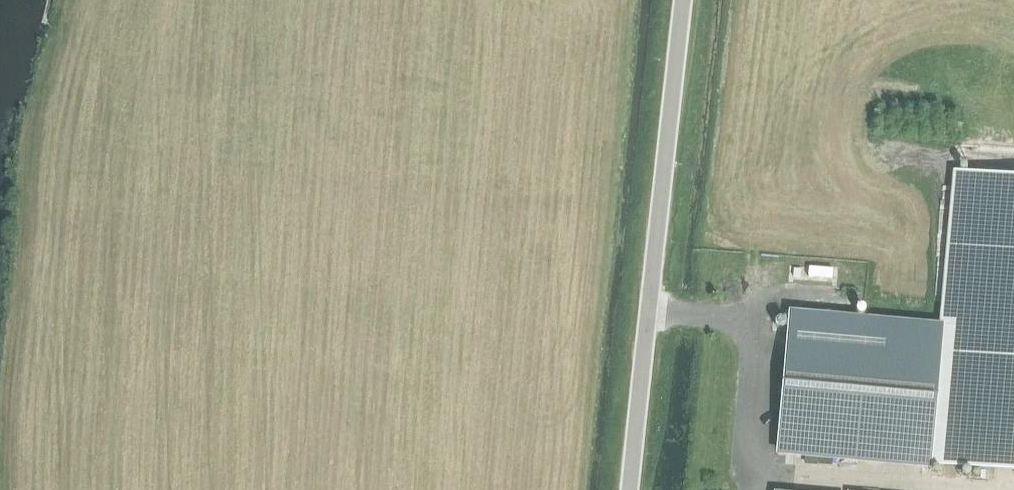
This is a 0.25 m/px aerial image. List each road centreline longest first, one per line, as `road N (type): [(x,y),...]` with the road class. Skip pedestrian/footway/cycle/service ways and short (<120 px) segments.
road 1 (tertiary): [(628,489),(684,0)]

